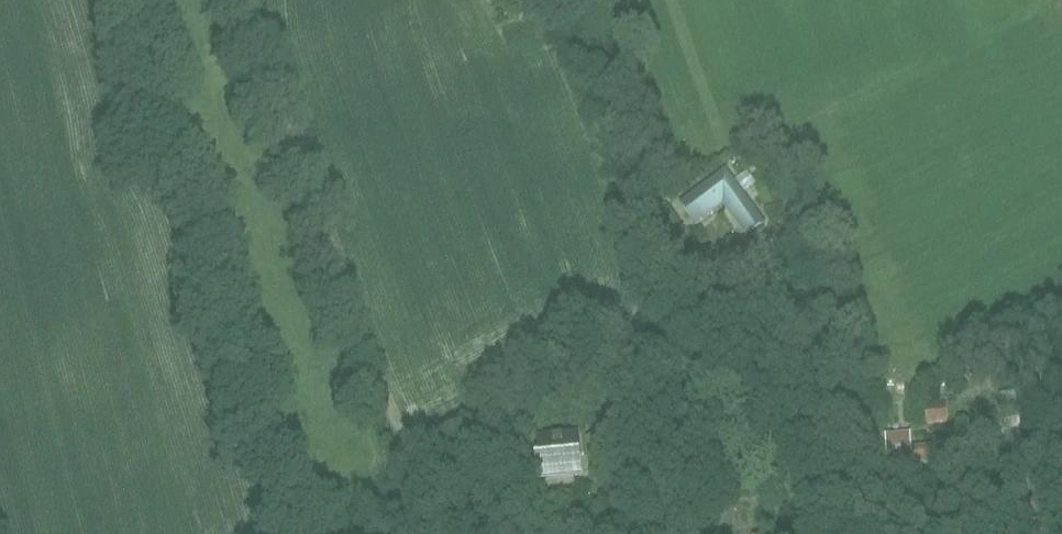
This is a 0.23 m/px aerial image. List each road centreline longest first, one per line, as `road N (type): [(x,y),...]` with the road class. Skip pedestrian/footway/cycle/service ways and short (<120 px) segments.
road 1 (track): [(244,0),(266,83),(398,430),(473,496),(493,533)]

